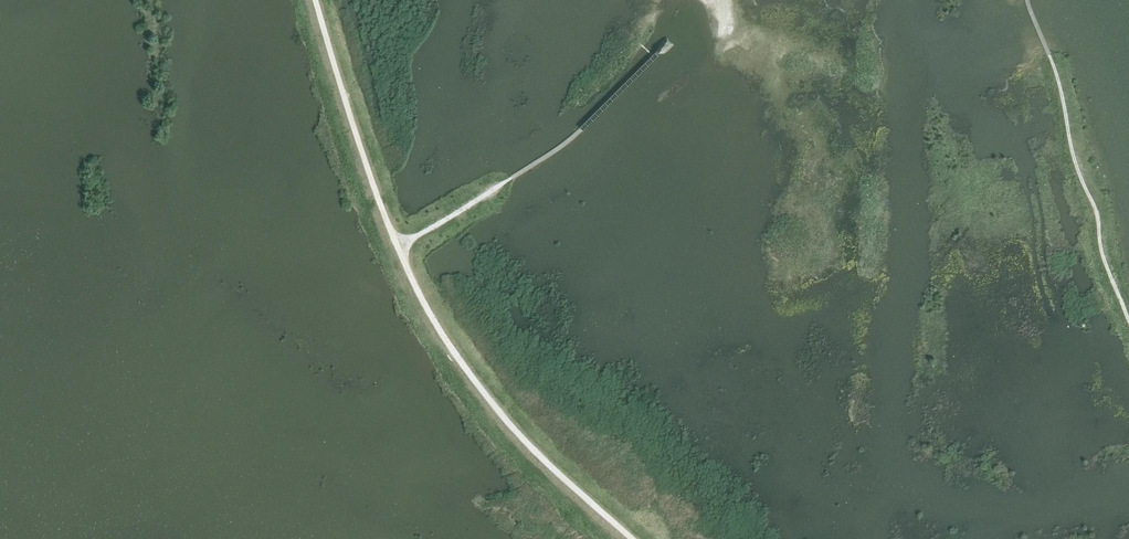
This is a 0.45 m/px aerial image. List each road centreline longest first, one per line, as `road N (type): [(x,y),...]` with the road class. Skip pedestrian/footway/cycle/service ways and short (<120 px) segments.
road 1 (track): [(632,538),(520,436),(445,339),(392,234),(316,0)]
road 2 (track): [(1028,0),(1128,318)]
road 3 (track): [(398,246),(514,179)]

